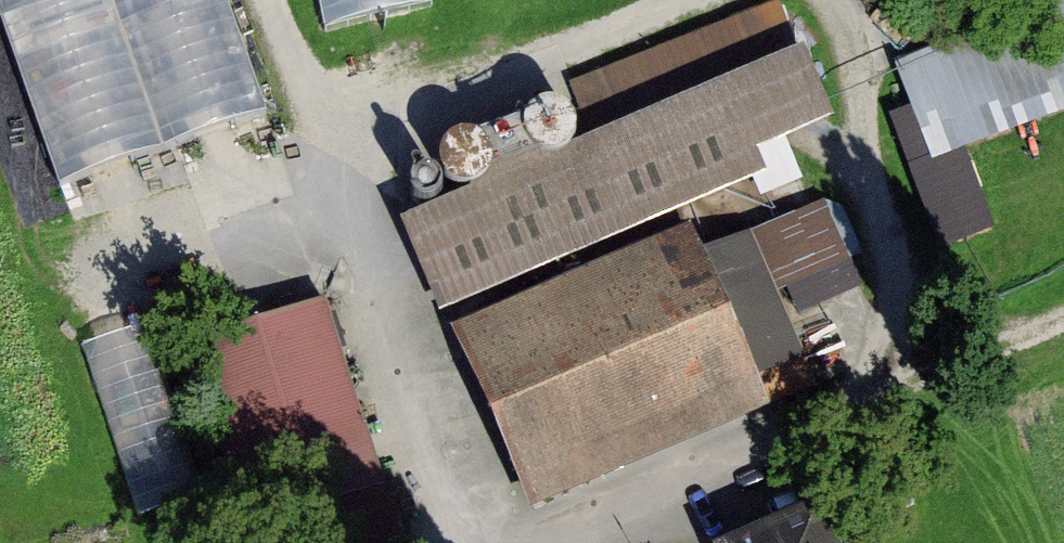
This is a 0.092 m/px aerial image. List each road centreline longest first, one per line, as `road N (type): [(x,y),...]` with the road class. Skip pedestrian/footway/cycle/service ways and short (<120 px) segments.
road 1 (track): [(831,0),(856,78),(897,317),(899,401),(799,460)]
road 2 (track): [(275,0),(308,96),(343,121),(373,122),(697,0)]

